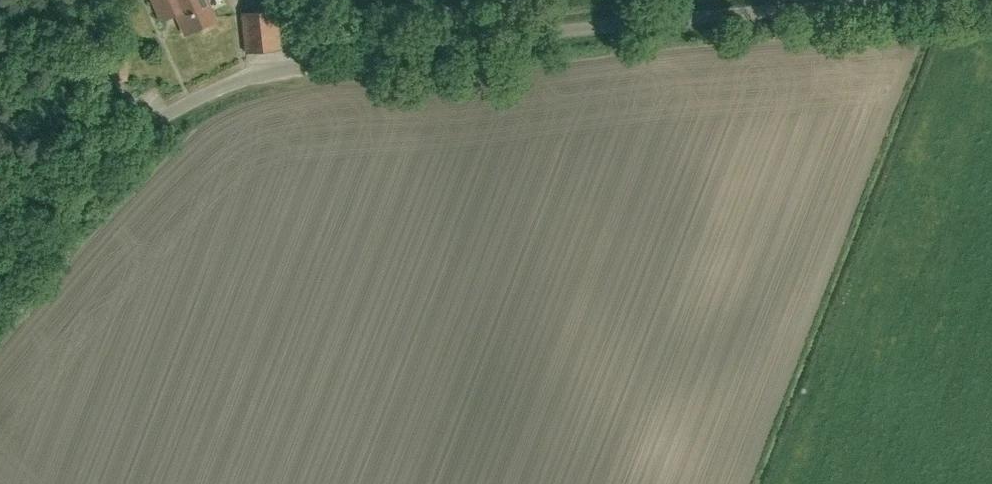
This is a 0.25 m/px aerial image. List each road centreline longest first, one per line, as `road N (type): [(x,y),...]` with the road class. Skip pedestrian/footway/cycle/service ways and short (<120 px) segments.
road 1 (unclassified): [(0,196),(202,80),(248,66),(858,0)]

